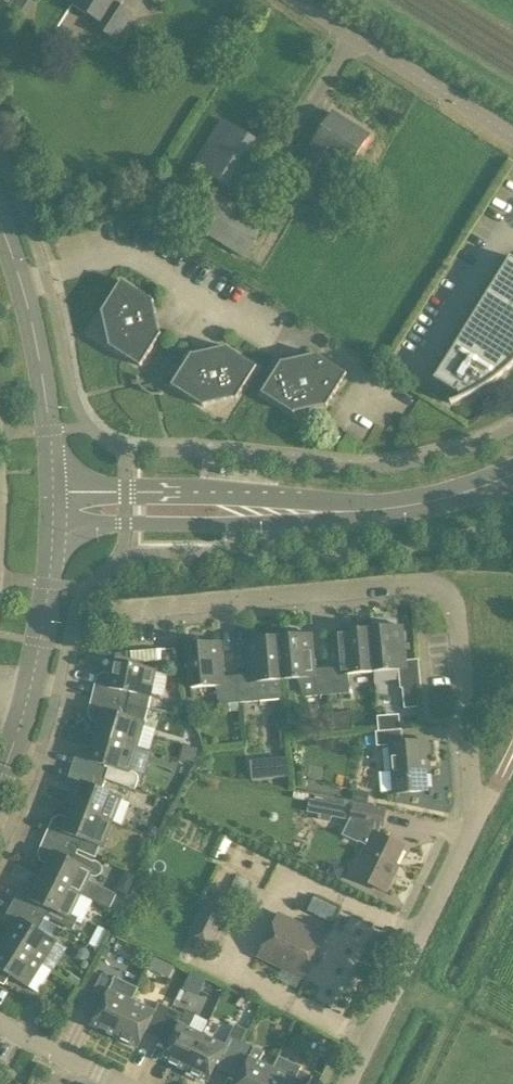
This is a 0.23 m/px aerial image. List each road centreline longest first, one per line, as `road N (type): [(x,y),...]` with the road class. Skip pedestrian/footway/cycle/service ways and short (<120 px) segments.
road 1 (residential): [(351,1083),(478,822),(456,607),(424,584),(110,611)]
road 2 (residential): [(49,509),(398,508),(512,475)]
road 3 (residential): [(251,348),(137,271),(101,262),(65,267),(25,290)]
road 4 (residential): [(512,137),(297,0)]
road 5 (residential): [(49,509),(47,394),(25,290)]
road 6 (residential): [(30,690),(49,509)]
road 7 (residential): [(126,1083),(0,1018)]

